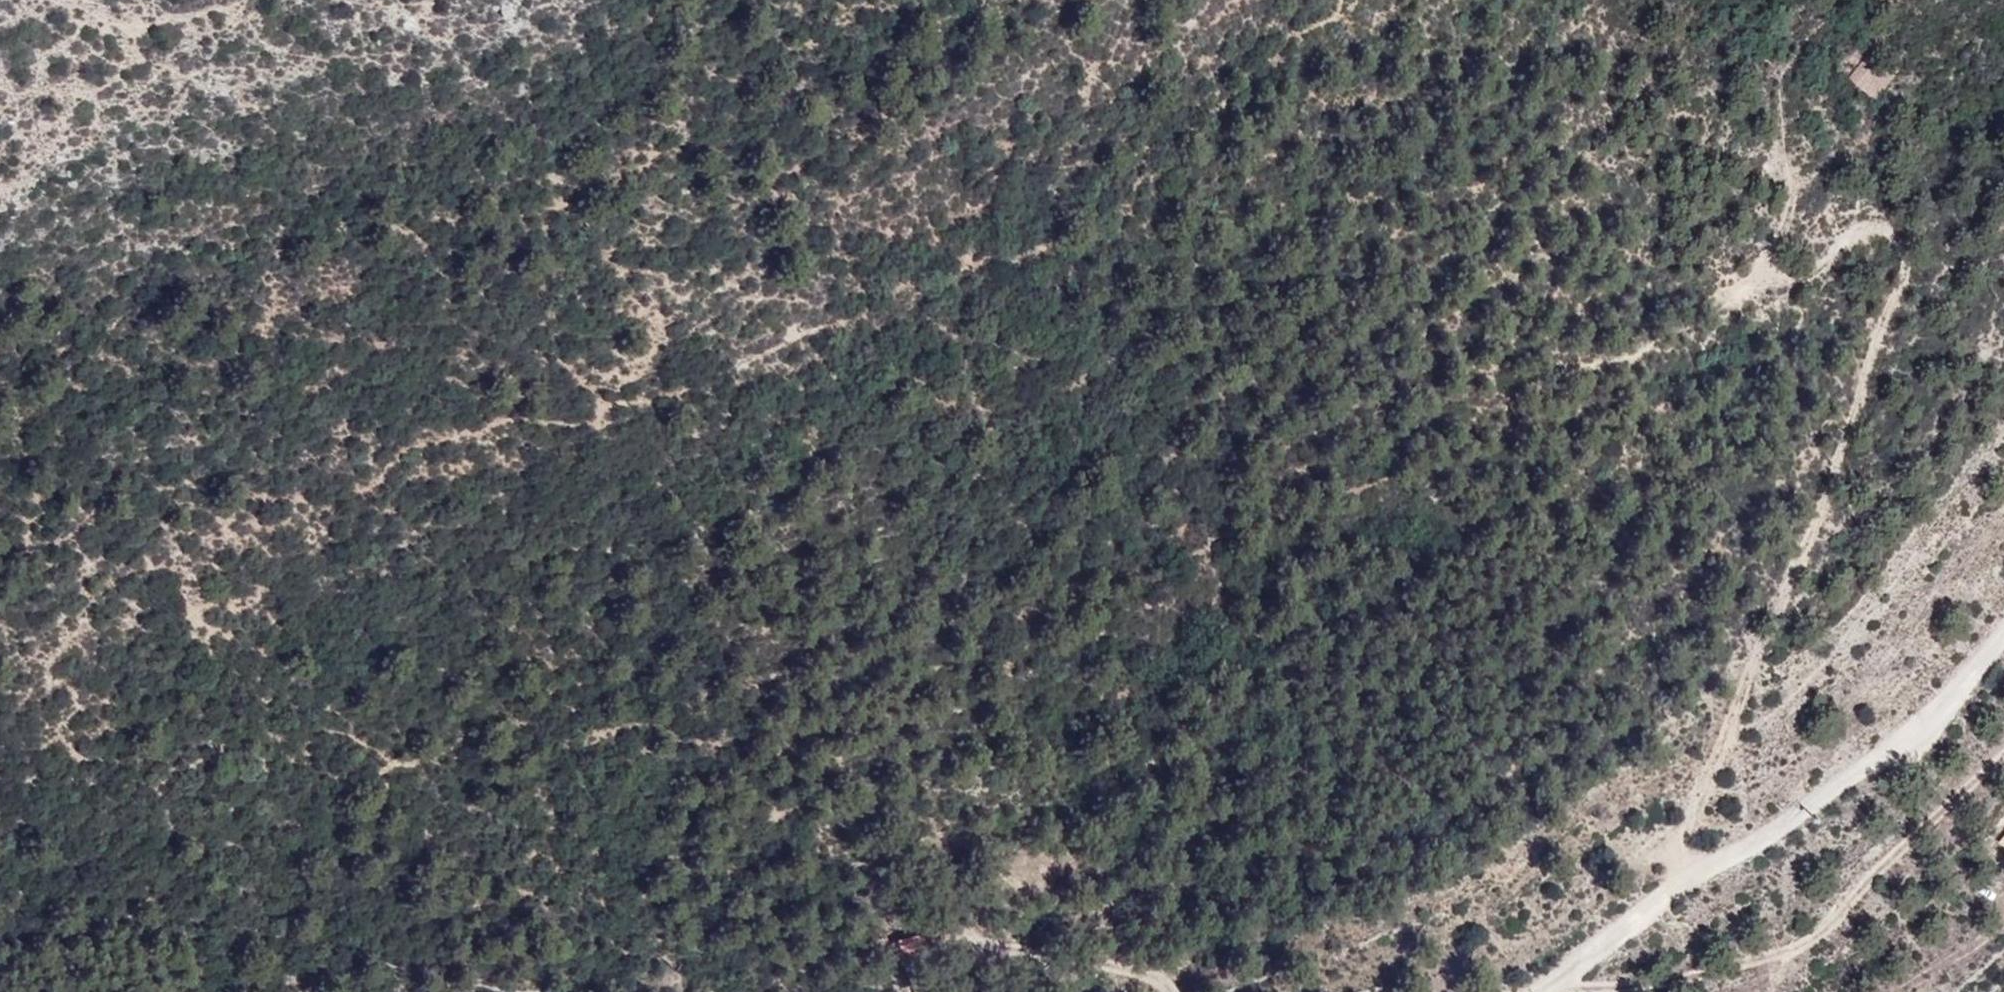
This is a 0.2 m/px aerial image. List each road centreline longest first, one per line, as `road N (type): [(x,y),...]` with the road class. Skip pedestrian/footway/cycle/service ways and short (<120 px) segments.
road 1 (track): [(1674,890),(1907,272),(1890,232),(1868,226),(1820,252),(1808,274),(1780,277),(1763,263)]
road 2 (unclassified): [(1544,991),(1697,873),(1787,826),(1932,722),(2003,636)]
road 3 (track): [(1565,983),(1747,965),(1818,919),(2003,752)]

